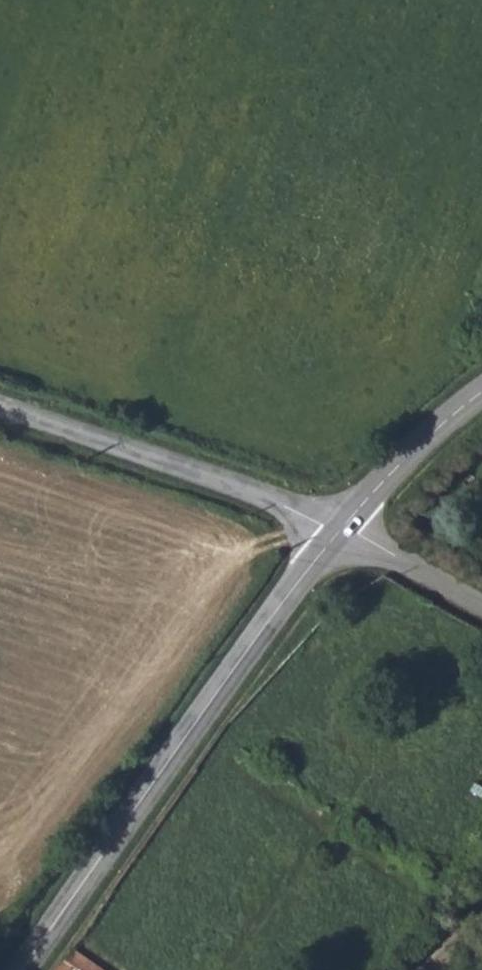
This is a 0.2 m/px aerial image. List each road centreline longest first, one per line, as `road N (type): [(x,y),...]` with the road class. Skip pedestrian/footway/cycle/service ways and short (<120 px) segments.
road 1 (tertiary): [(21,969),(343,526)]
road 2 (unclassified): [(0,404),(343,526)]
road 3 (tertiary): [(343,526),(410,448),(481,389)]
road 4 (unclassified): [(481,606),(343,526)]

